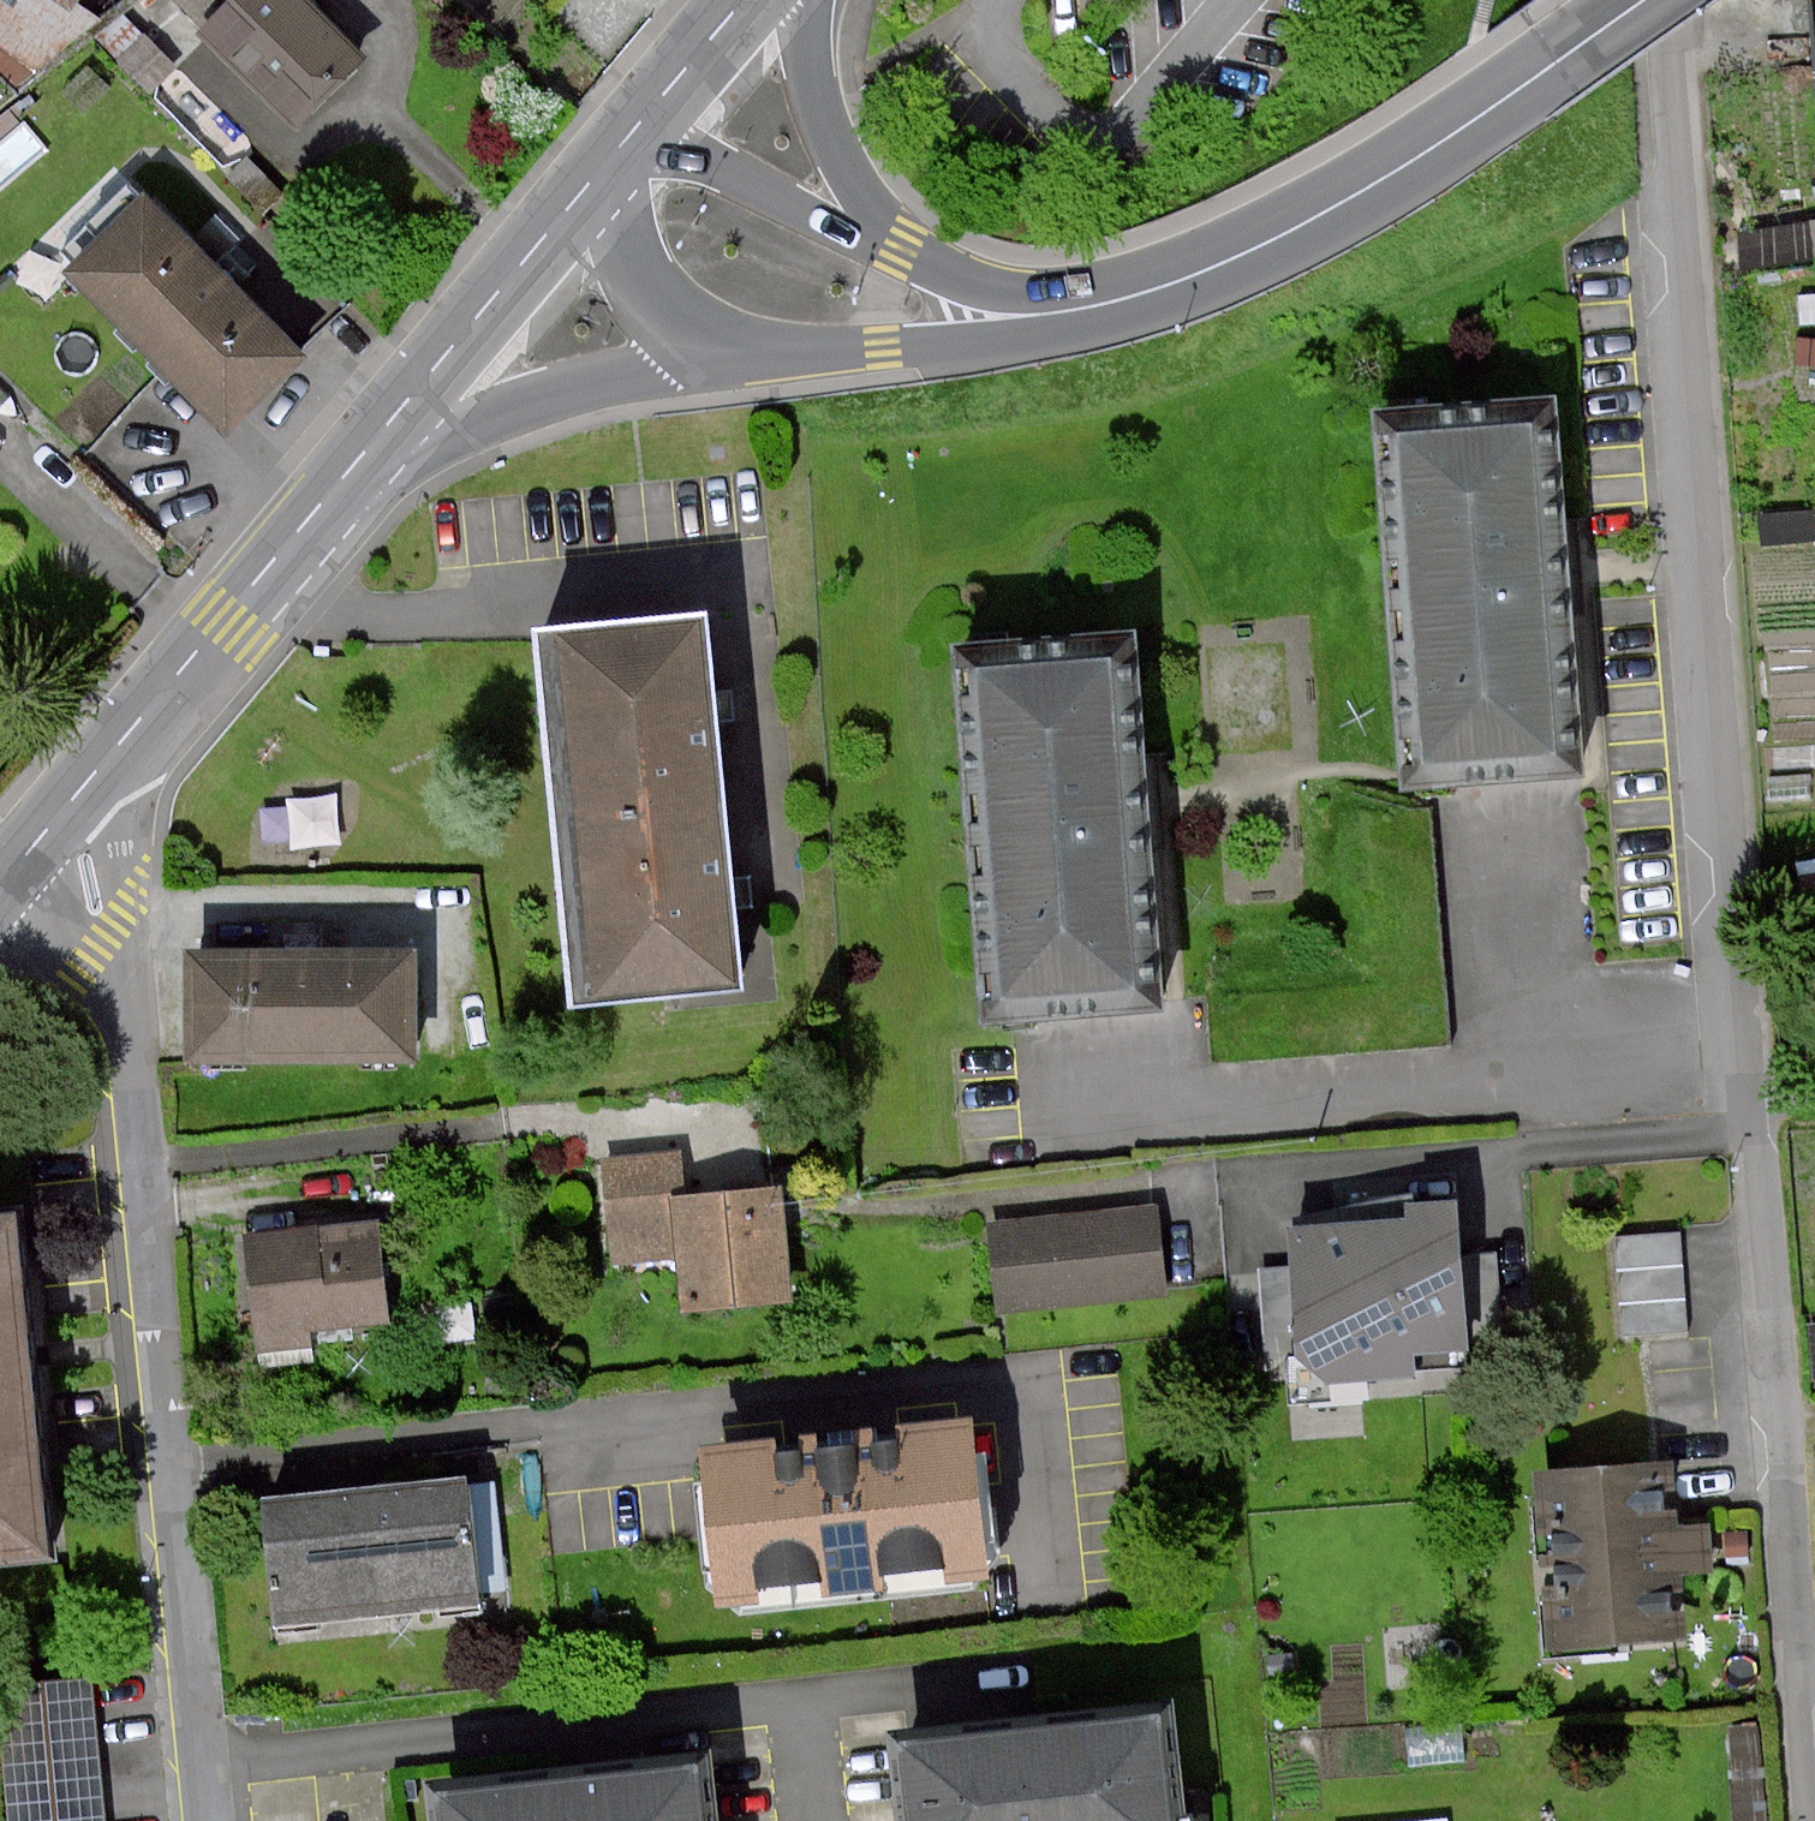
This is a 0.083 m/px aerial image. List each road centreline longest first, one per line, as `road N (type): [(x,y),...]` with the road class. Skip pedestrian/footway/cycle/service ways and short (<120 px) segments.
road 1 (residential): [(1667,0),(1802,1820)]
road 2 (residential): [(55,820),(111,927),(210,1820)]
road 3 (tertiary): [(55,820),(376,433)]
road 4 (tertiary): [(1532,77),(1294,230),(1099,307)]
road 5 (tertiary): [(704,343),(882,347),(1099,307)]
road 6 (tertiary): [(376,433),(704,343)]
road 7 (tertiary): [(376,433),(591,177)]
road 8 (tertiary): [(901,253),(630,126)]
road 9 (tertiary): [(901,253),(811,108),(790,0)]
road 10 (tertiary): [(591,177),(636,291),(704,343)]
road 11 (tertiary): [(1099,307),(901,253)]
road 12 (tertiary): [(630,126),(742,0)]
road 13 (tertiary): [(1532,77),(1640,0)]

